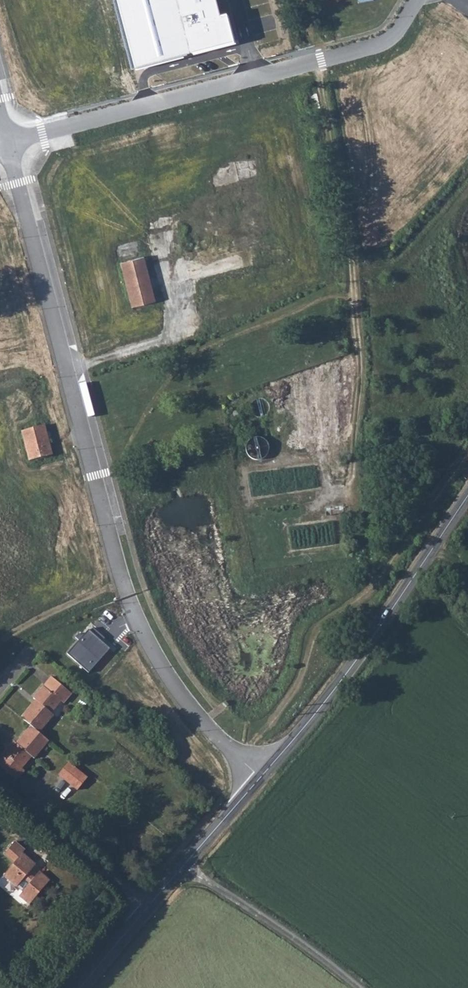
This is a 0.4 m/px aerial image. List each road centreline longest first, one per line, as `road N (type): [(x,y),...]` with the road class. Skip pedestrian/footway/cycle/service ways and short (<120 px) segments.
road 1 (unclassified): [(259,783),(171,676),(124,583),(9,142)]
road 2 (unclassified): [(416,0),(391,38),(370,47),(9,142)]
road 3 (secondary): [(467,494),(348,677),(259,783)]
road 4 (track): [(385,615),(358,550),(352,500),(357,356),(348,272)]
road 5 (secondary): [(259,783),(80,987)]
road 6 (track): [(124,583),(0,641)]

